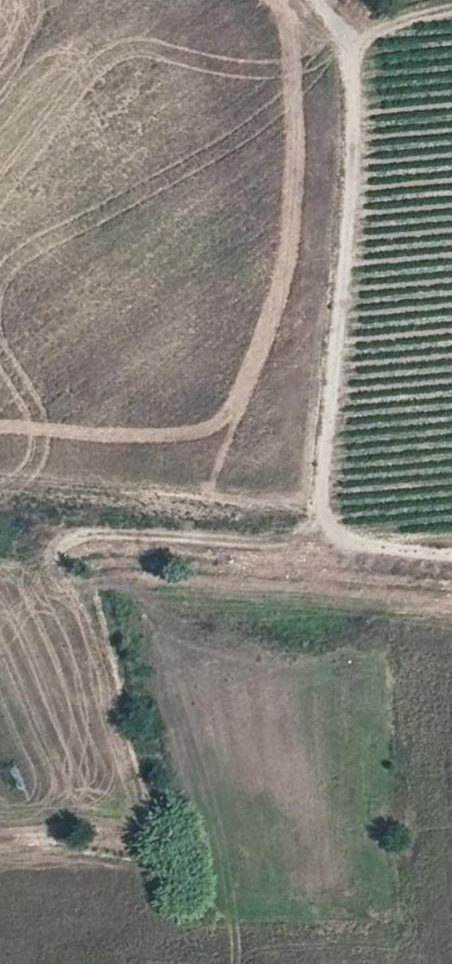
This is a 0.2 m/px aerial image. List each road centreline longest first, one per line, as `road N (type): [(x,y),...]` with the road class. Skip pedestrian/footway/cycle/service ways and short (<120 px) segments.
road 1 (track): [(320,512),(354,86),(342,41),(306,0)]
road 2 (track): [(0,492),(320,512),(366,542),(451,551)]
road 3 (track): [(320,512),(295,551),(79,536),(53,570)]

